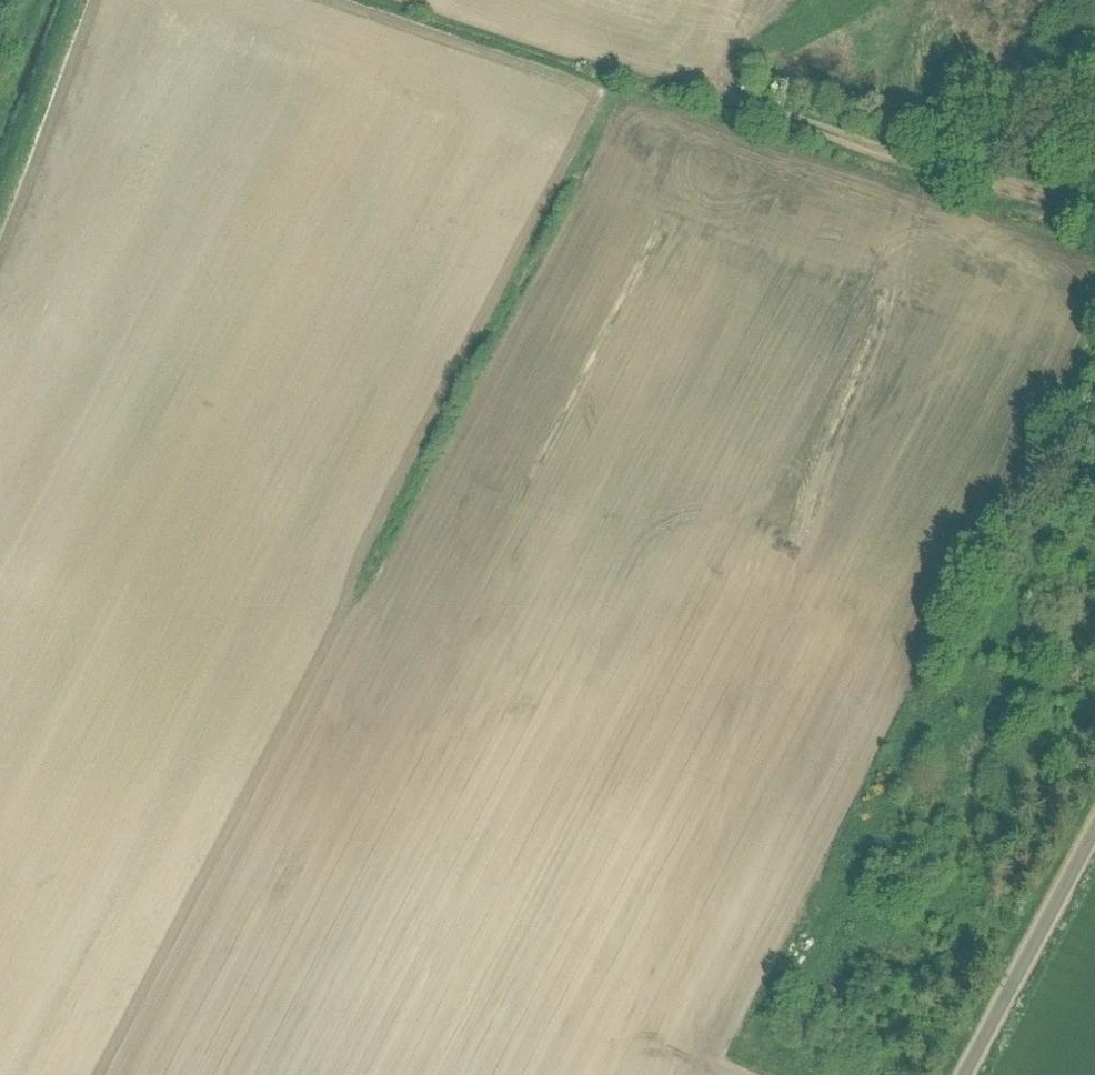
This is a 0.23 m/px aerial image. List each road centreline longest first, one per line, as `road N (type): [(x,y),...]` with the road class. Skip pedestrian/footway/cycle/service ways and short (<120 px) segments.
road 1 (track): [(462,0),(1094,208)]
road 2 (unclassified): [(944,1074),(1094,784)]
road 3 (track): [(48,0),(0,124)]

